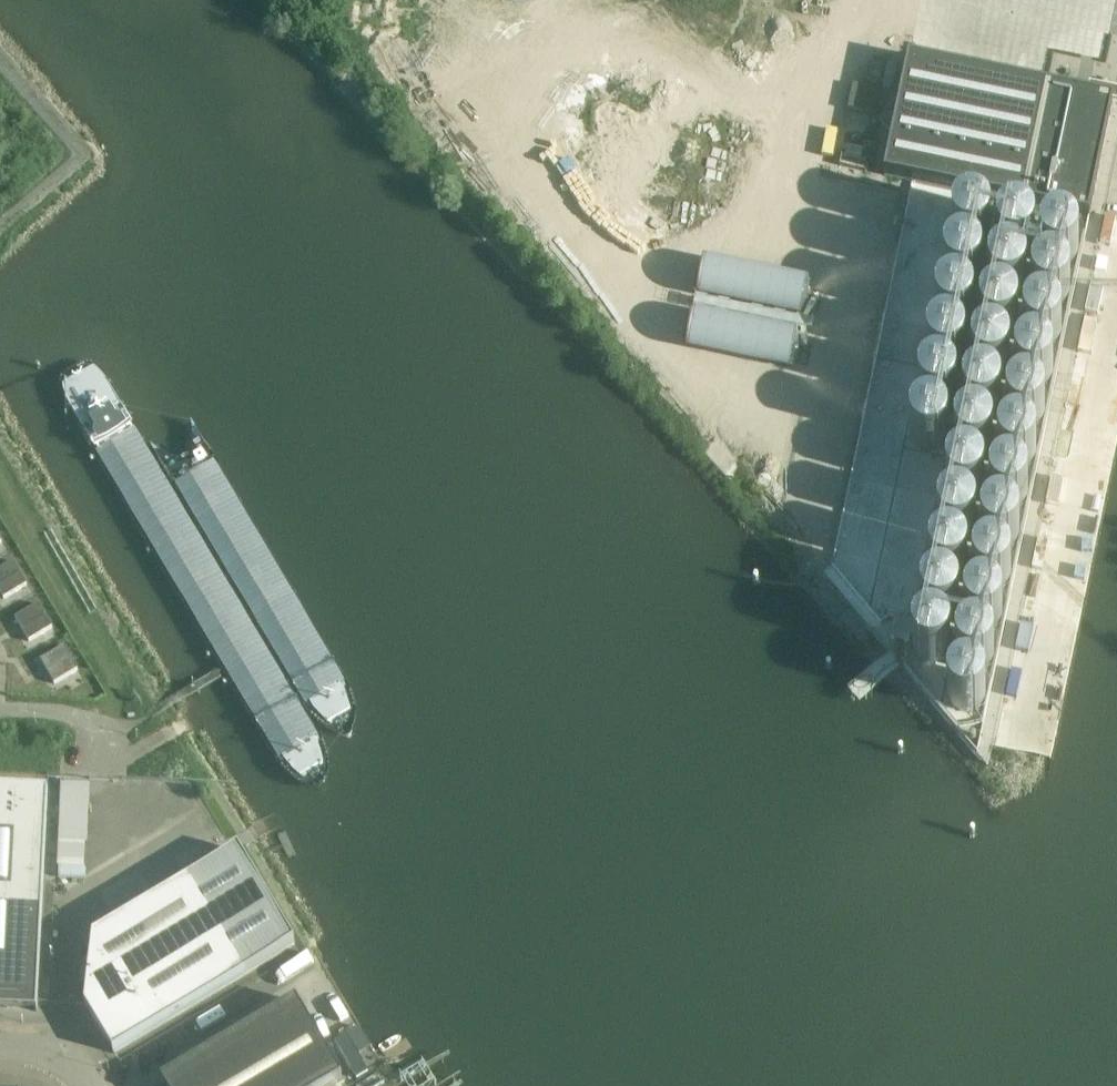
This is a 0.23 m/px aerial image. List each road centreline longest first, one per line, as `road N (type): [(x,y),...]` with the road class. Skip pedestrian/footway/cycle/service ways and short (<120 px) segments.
road 1 (unclassified): [(0,710),(57,711),(112,731),(110,780)]

